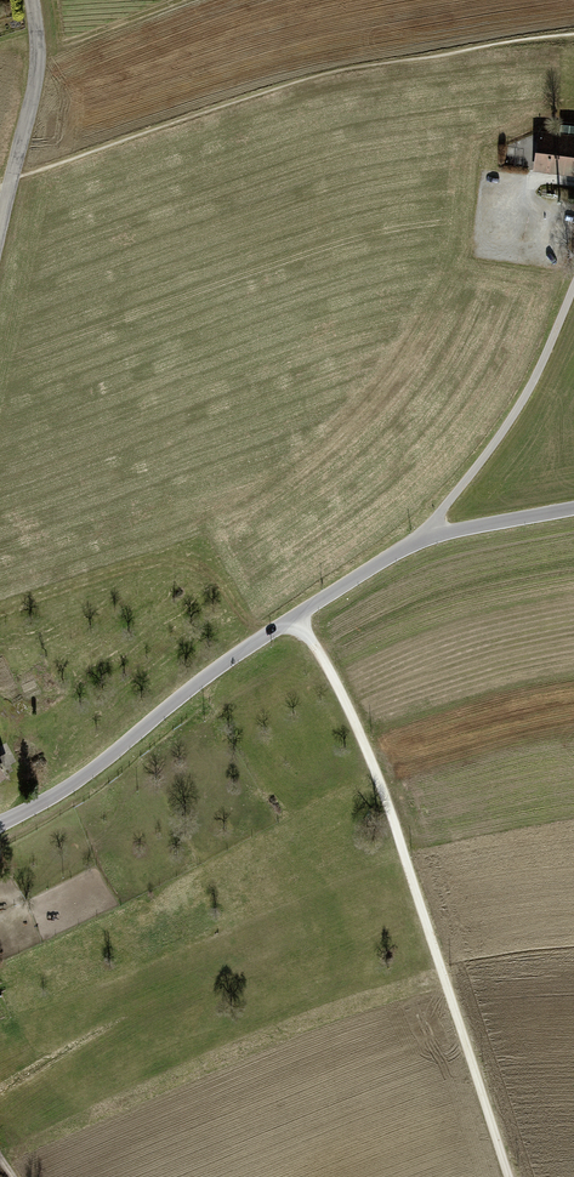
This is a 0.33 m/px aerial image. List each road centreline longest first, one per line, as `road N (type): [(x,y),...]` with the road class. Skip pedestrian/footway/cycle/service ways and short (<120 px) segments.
road 1 (track): [(508,1176),(382,786),(295,616)]
road 2 (unclassified): [(0,820),(71,784),(247,645),(419,537)]
road 3 (unclassified): [(573,280),(510,422),(419,537)]
road 4 (unclassified): [(32,0),(36,79),(0,224)]
road 5 (unclassified): [(419,537),(573,507)]

